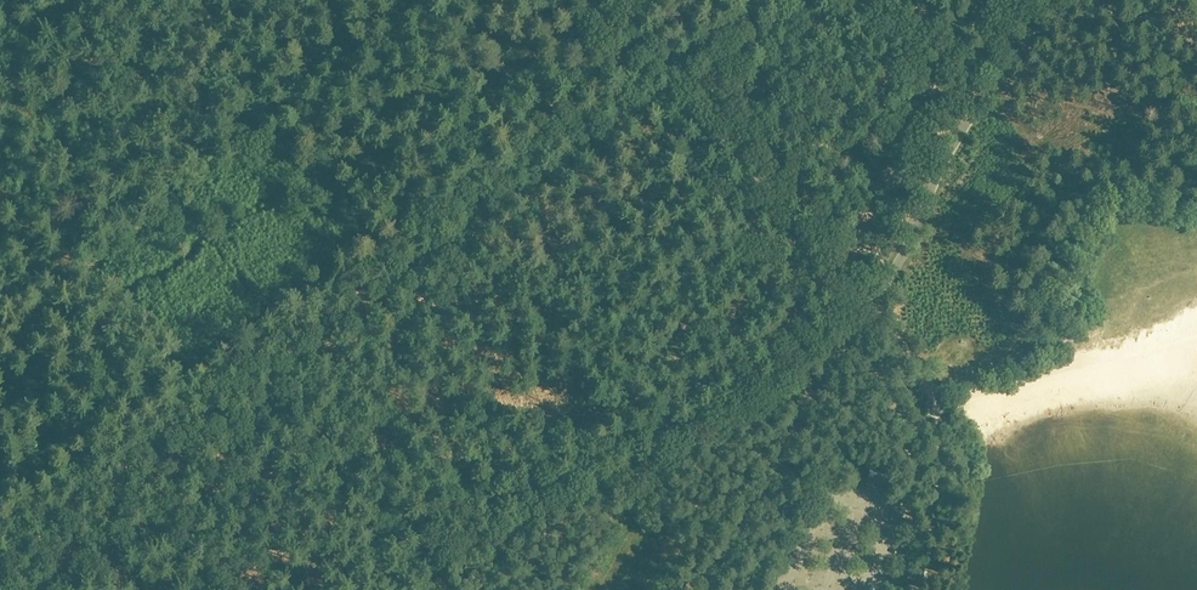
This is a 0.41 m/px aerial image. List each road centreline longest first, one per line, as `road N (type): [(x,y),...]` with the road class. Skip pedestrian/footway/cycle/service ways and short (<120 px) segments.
road 1 (unclassified): [(1084,0),(1039,32),(993,82),(946,157),(906,250),(708,589)]
road 2 (track): [(845,345),(793,381),(472,540),(410,589)]
road 3 (track): [(837,254),(766,164),(669,70)]
road 4 (track): [(845,345),(882,386),(907,437),(912,479),(897,511)]

